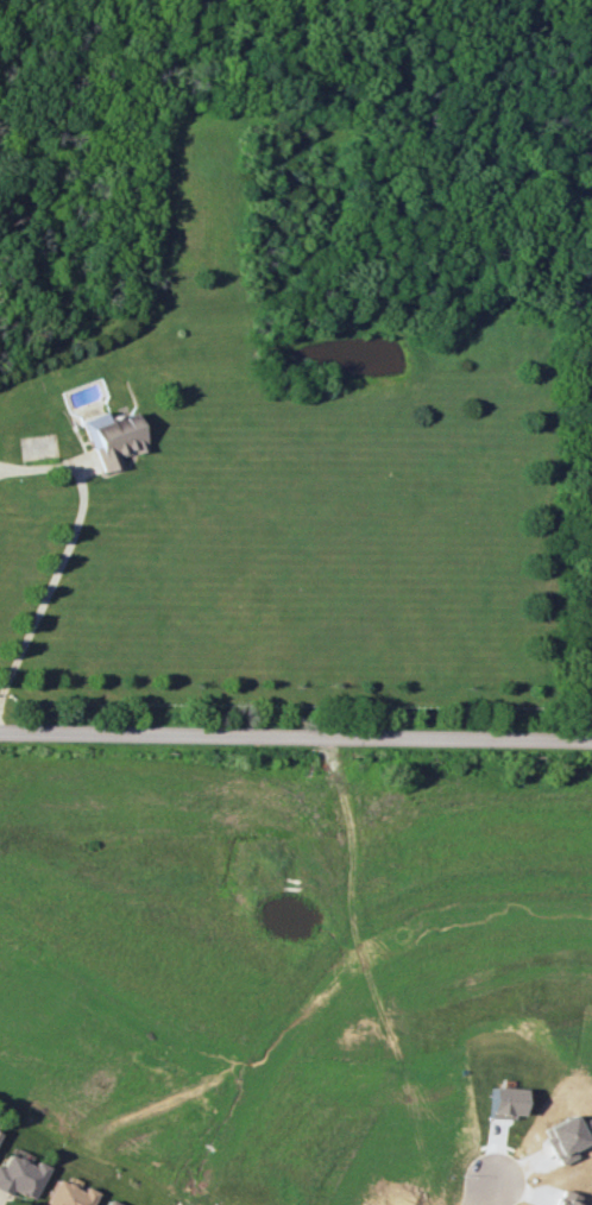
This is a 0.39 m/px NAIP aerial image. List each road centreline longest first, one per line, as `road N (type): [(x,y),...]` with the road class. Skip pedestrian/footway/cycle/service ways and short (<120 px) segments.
road 1 (tertiary): [(0,730),(591,737)]

